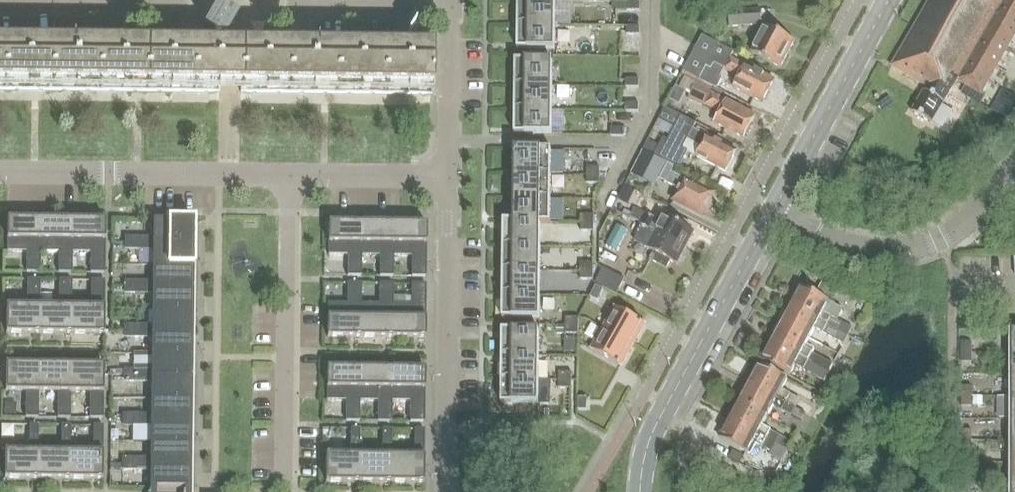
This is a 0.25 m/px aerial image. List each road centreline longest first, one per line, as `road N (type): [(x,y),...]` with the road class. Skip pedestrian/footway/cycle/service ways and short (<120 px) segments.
road 1 (residential): [(451,6),(0,1)]
road 2 (residential): [(446,491),(449,176)]
road 3 (secondary): [(640,491),(654,426),(773,210)]
road 4 (residential): [(284,473),(288,175)]
road 5 (residential): [(288,175),(0,172)]
road 6 (residential): [(773,210),(848,244),(905,249),(953,232),(1014,174)]
road 7 (secondary): [(773,210),(888,0)]
road 8 (residential): [(449,176),(451,6)]
road 9 (residential): [(449,176),(288,175)]

